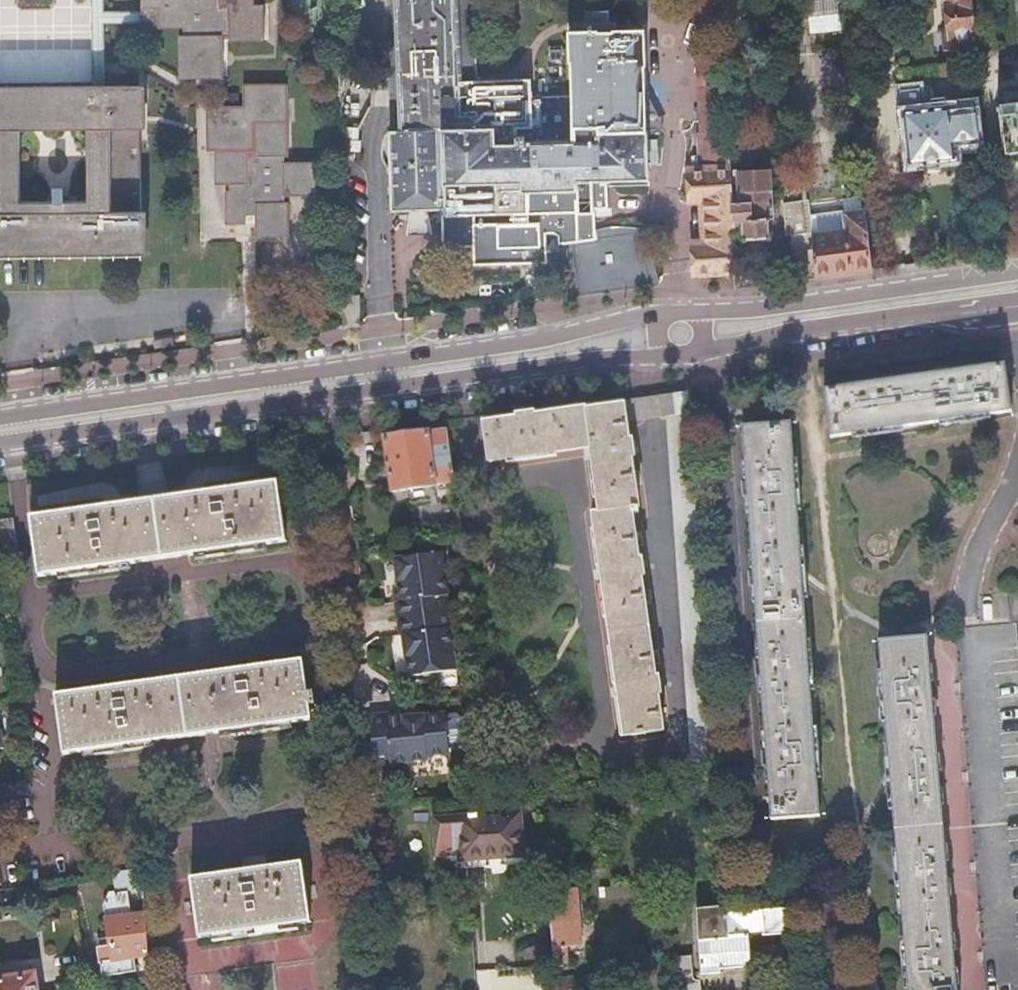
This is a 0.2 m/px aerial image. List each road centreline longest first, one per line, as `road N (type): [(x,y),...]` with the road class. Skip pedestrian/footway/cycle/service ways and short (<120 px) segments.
road 1 (primary): [(0,445),(609,360),(683,362)]
road 2 (primary): [(675,308),(531,341),(0,417)]
road 3 (primary): [(1017,271),(749,309),(675,308)]
road 4 (primary): [(683,362),(791,333),(1017,307)]

